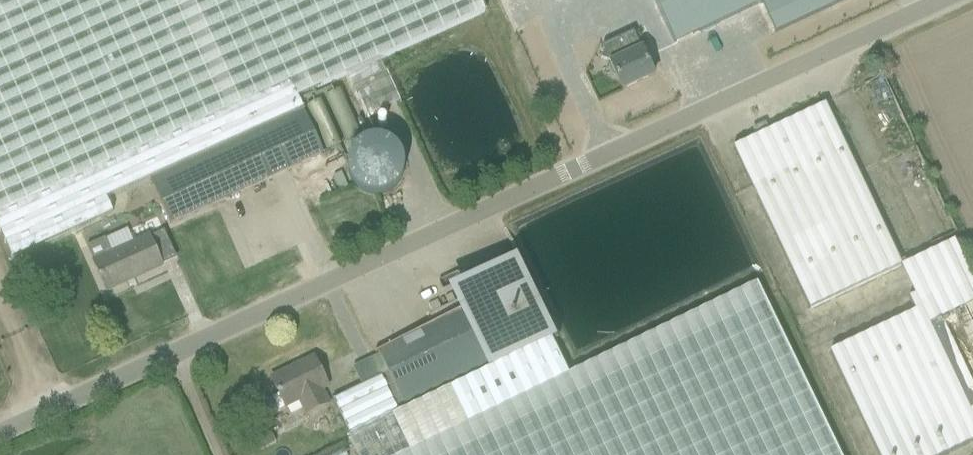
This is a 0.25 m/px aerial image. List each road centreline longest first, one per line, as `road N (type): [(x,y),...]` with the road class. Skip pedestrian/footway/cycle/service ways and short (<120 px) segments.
road 1 (unclassified): [(0,432),(947,0)]

